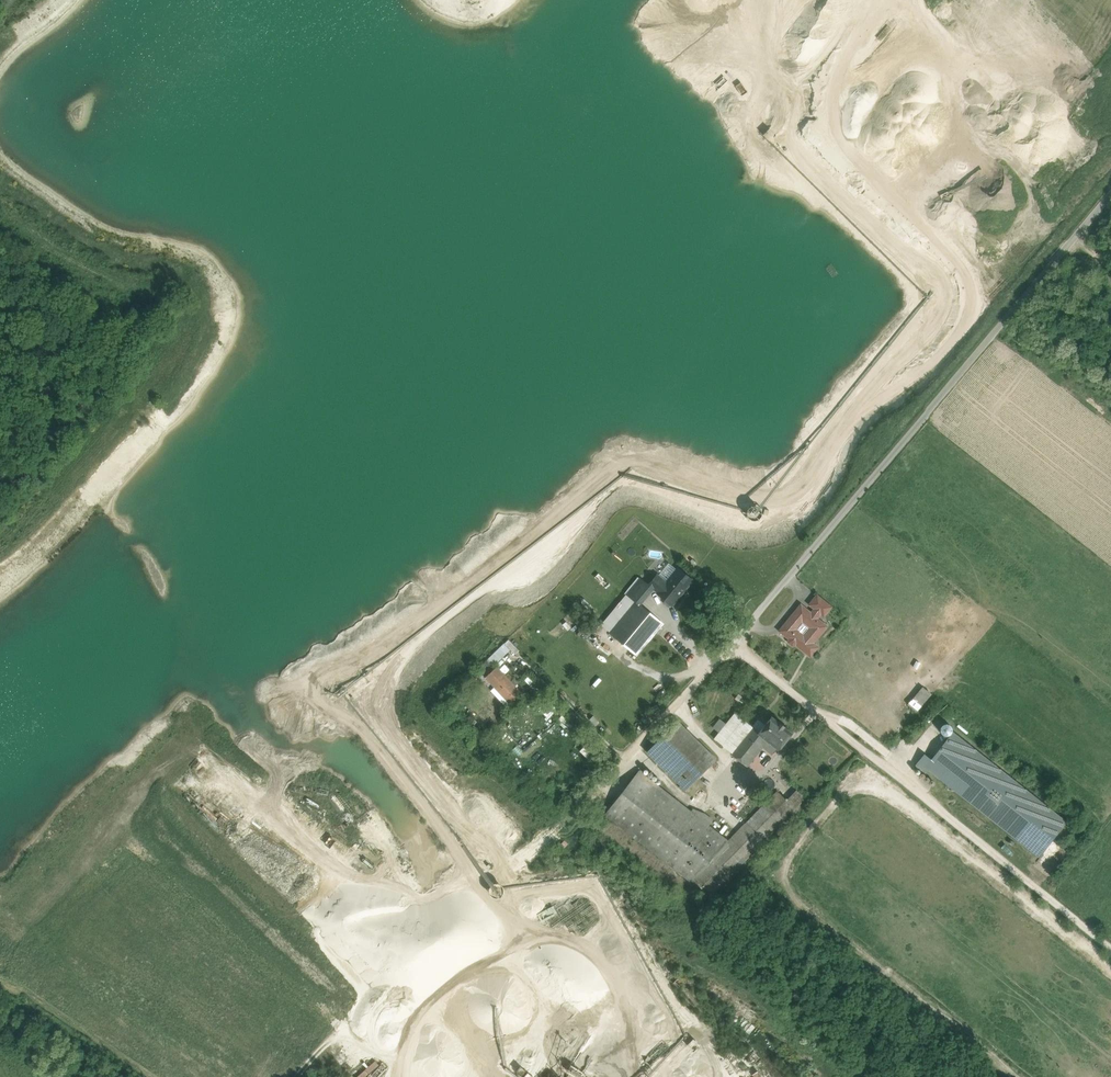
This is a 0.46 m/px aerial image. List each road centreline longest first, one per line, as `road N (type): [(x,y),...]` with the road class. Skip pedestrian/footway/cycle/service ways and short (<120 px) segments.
road 1 (track): [(584,804),(733,646),(1110,197)]
road 2 (residential): [(1110,945),(733,646)]
road 3 (track): [(0,518),(46,463),(57,396),(54,352),(0,281)]

